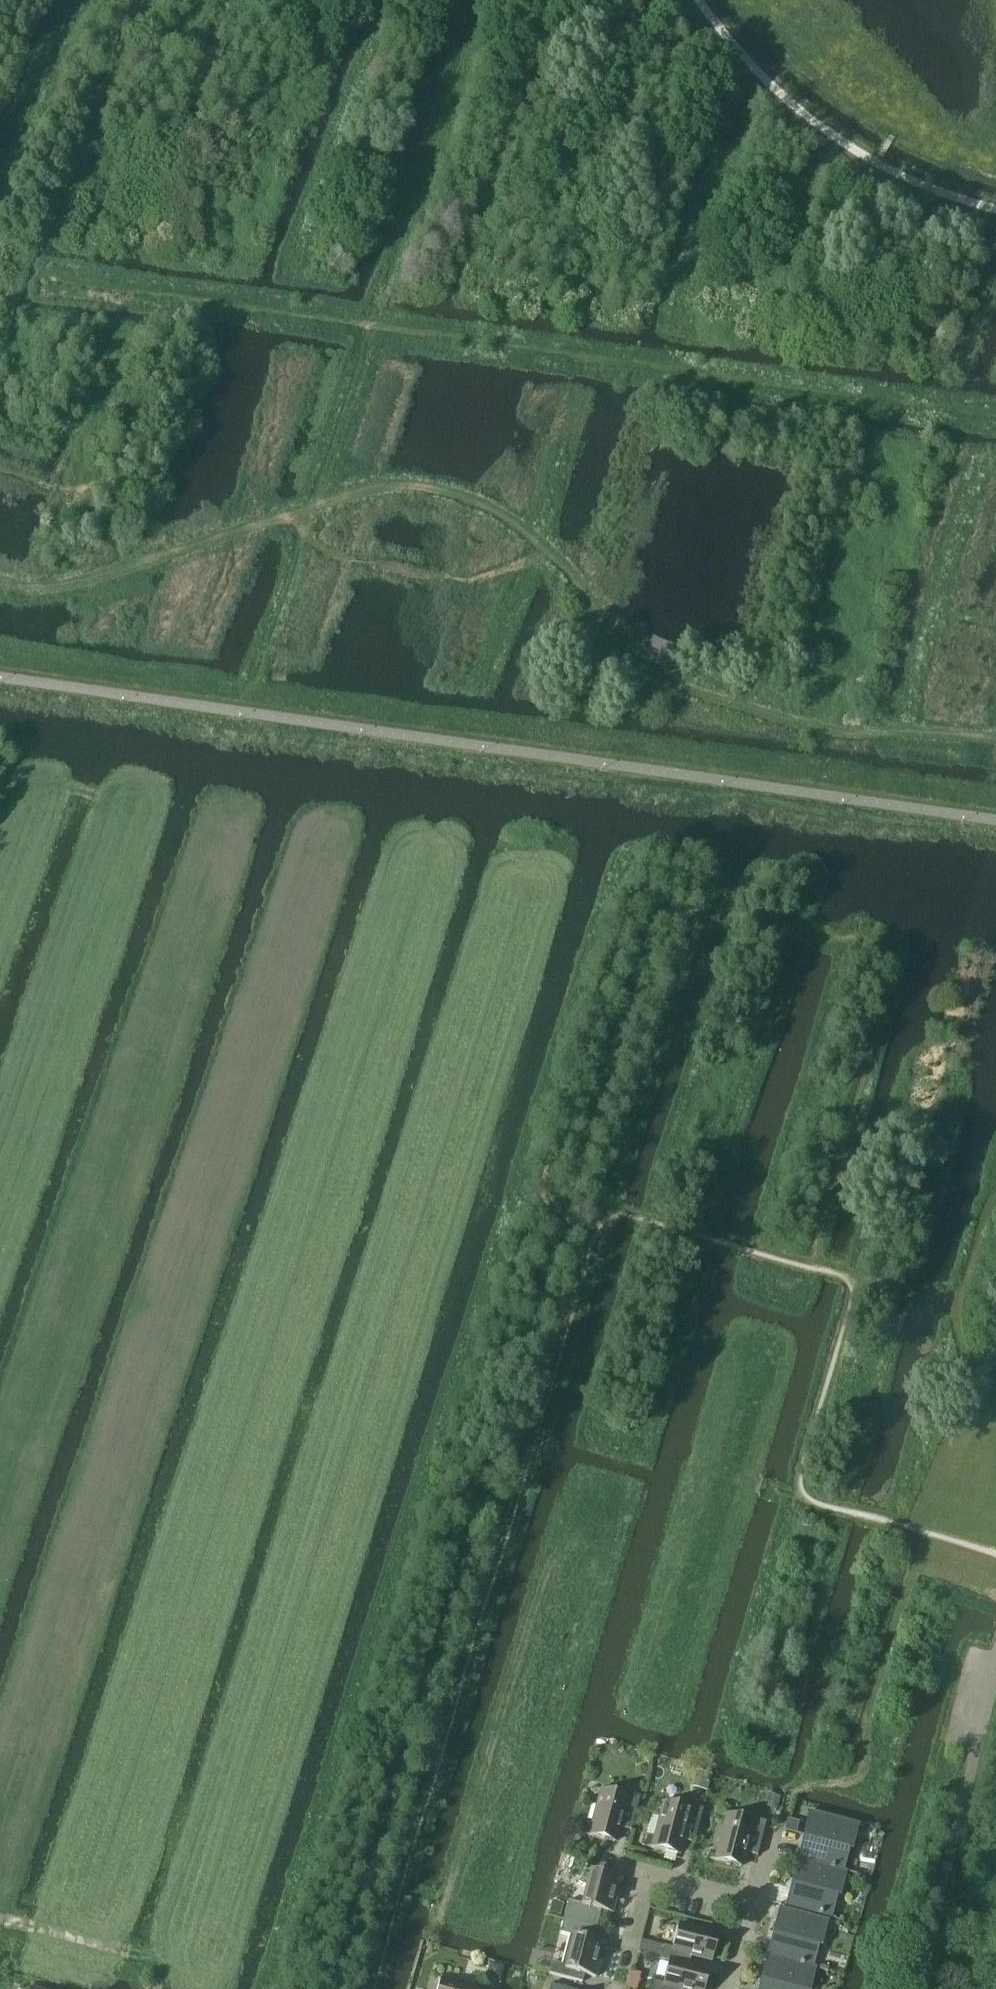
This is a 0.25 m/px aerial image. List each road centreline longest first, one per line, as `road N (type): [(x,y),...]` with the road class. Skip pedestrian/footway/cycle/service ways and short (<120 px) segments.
road 1 (residential): [(916,1988),(995,1656)]
road 2 (residential): [(749,1900),(646,1873),(615,1988)]
road 3 (track): [(0,1921),(128,1952)]

